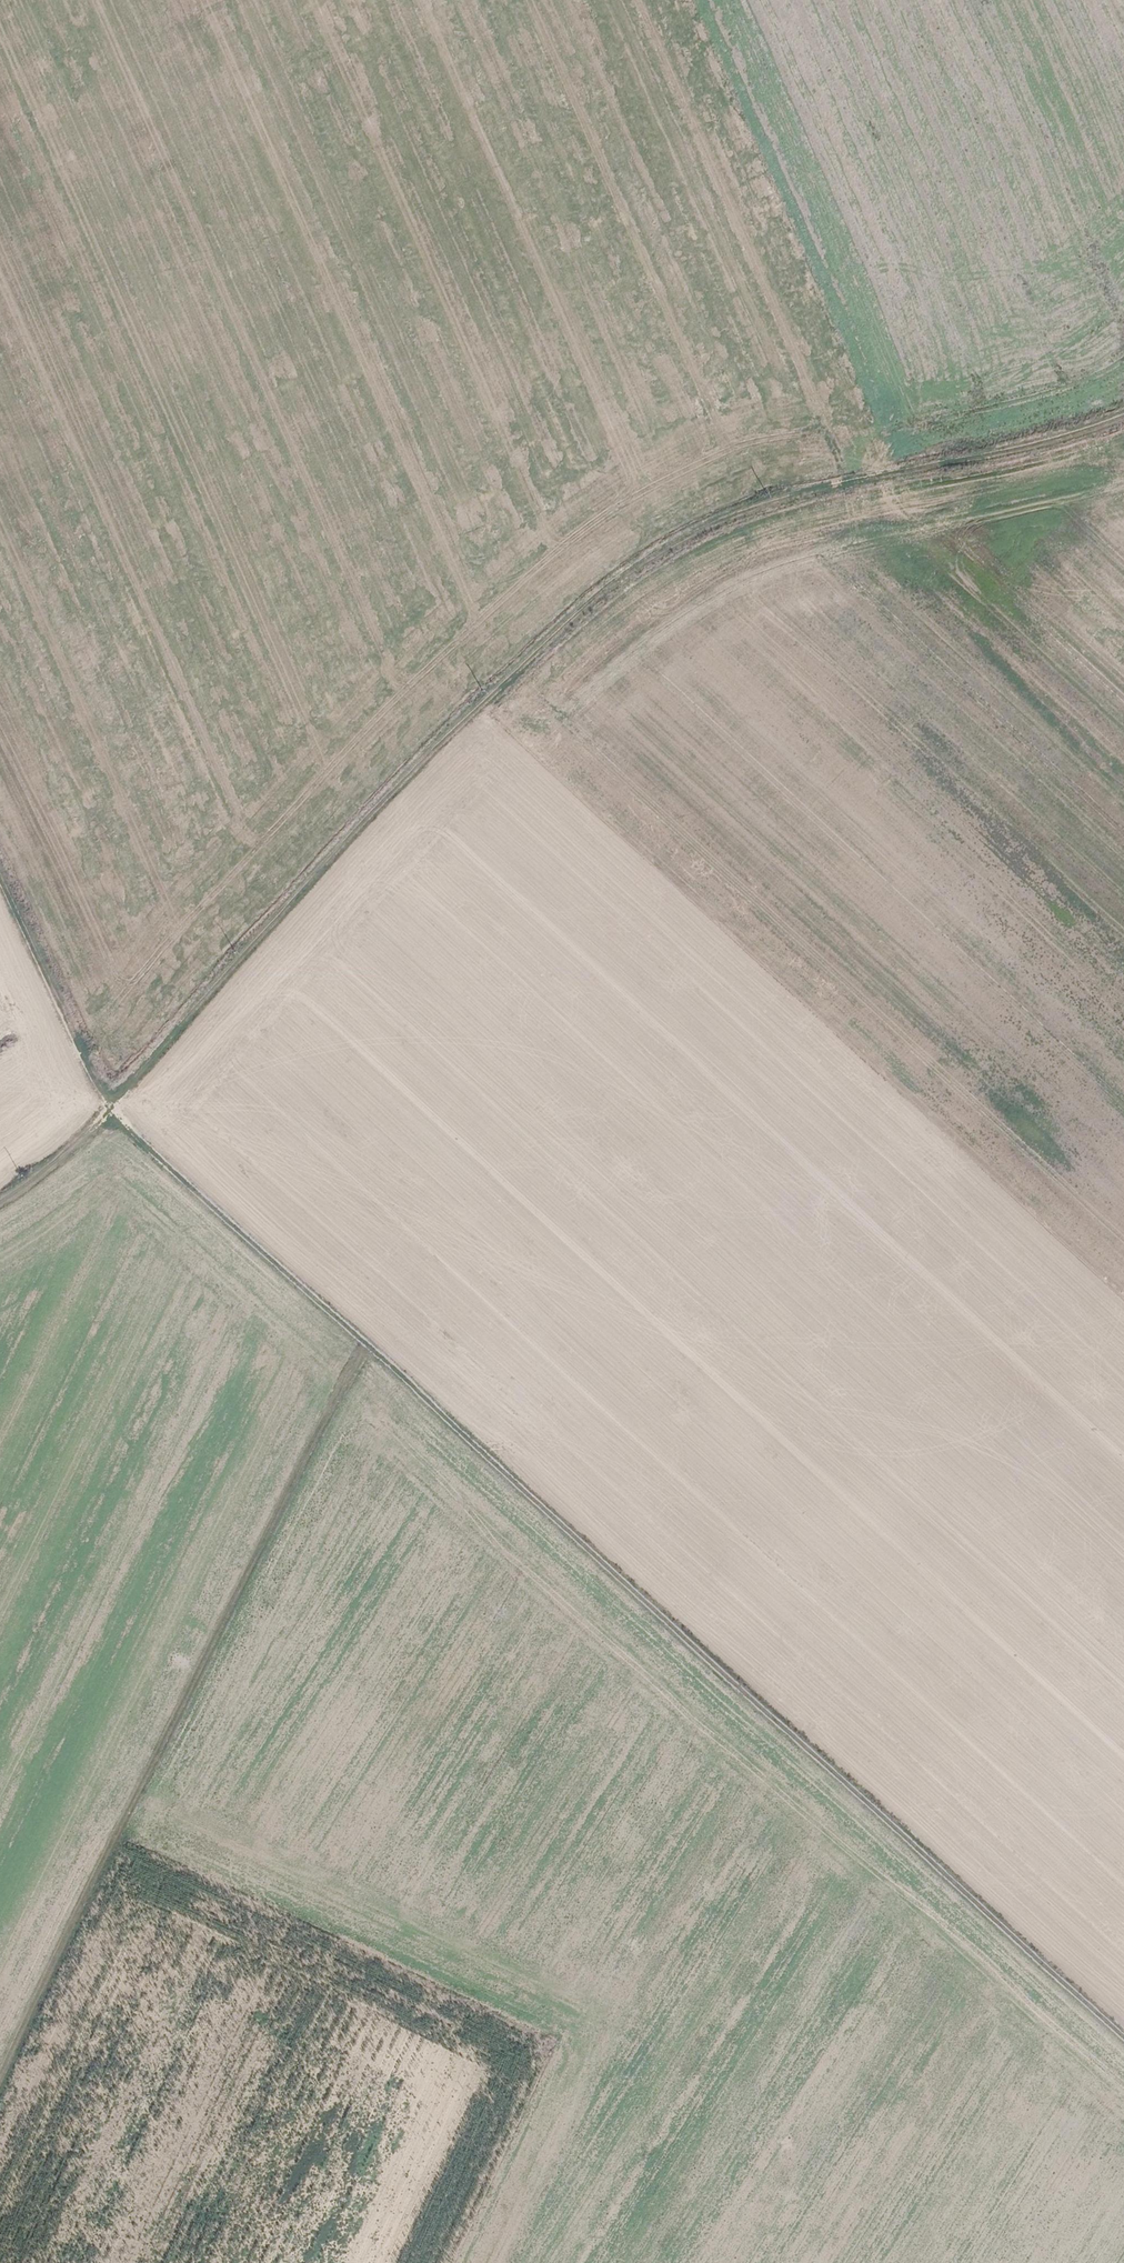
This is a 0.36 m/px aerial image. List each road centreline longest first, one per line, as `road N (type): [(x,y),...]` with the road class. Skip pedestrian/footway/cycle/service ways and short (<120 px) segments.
road 1 (track): [(1123,2030),(109,1115),(0,876)]
road 2 (track): [(0,1203),(105,1119),(411,777),(634,571),(746,511),(1067,443),(1123,418)]

